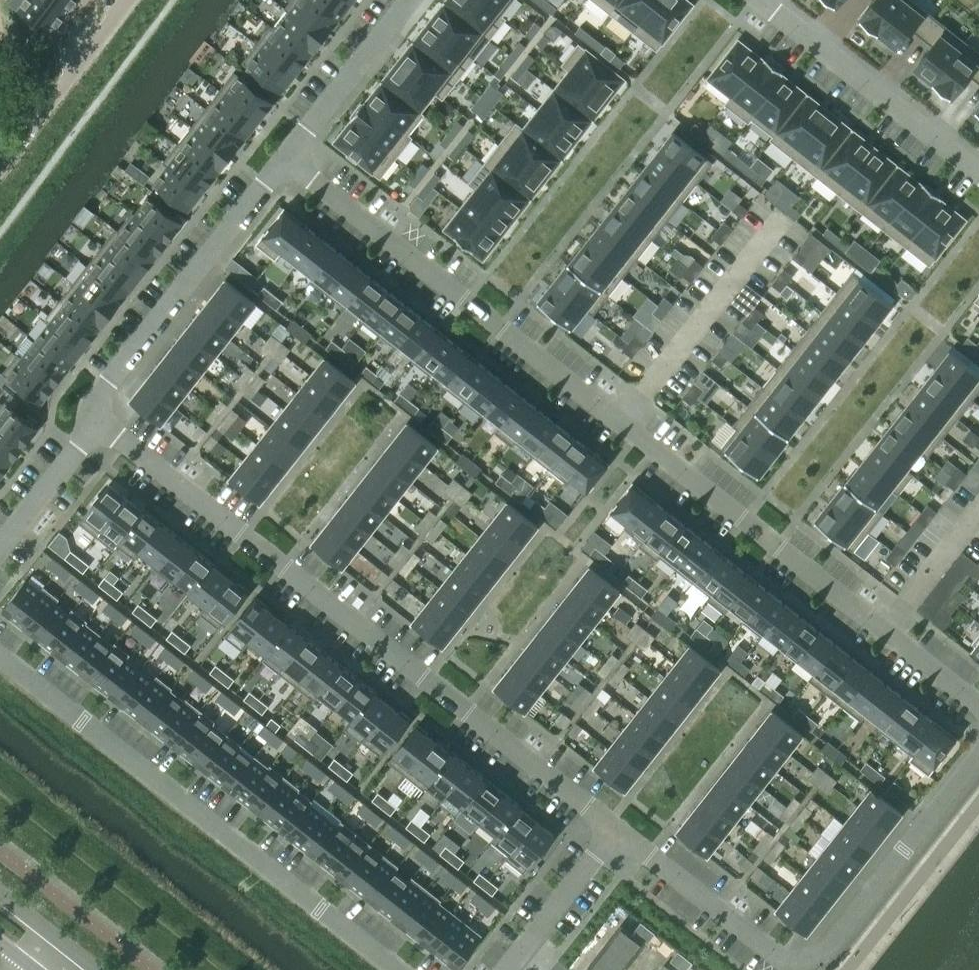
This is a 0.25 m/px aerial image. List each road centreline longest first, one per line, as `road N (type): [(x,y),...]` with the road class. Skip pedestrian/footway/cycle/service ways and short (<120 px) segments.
road 1 (residential): [(978,704),(284,159)]
road 2 (residential): [(103,423),(616,826)]
road 3 (residential): [(616,826),(789,964),(818,957),(978,750)]
road 4 (residential): [(396,969),(0,656)]
road 5 (residential): [(284,159),(110,383),(103,423)]
road 6 (residential): [(763,0),(978,168)]
road 7 (residential): [(0,170),(129,0)]
road 8 (residential): [(410,0),(284,159)]
road 9 (residential): [(616,826),(502,969)]
road 10 (residential): [(103,423),(0,549)]
road 11 (tertiary): [(96,969),(0,895)]

